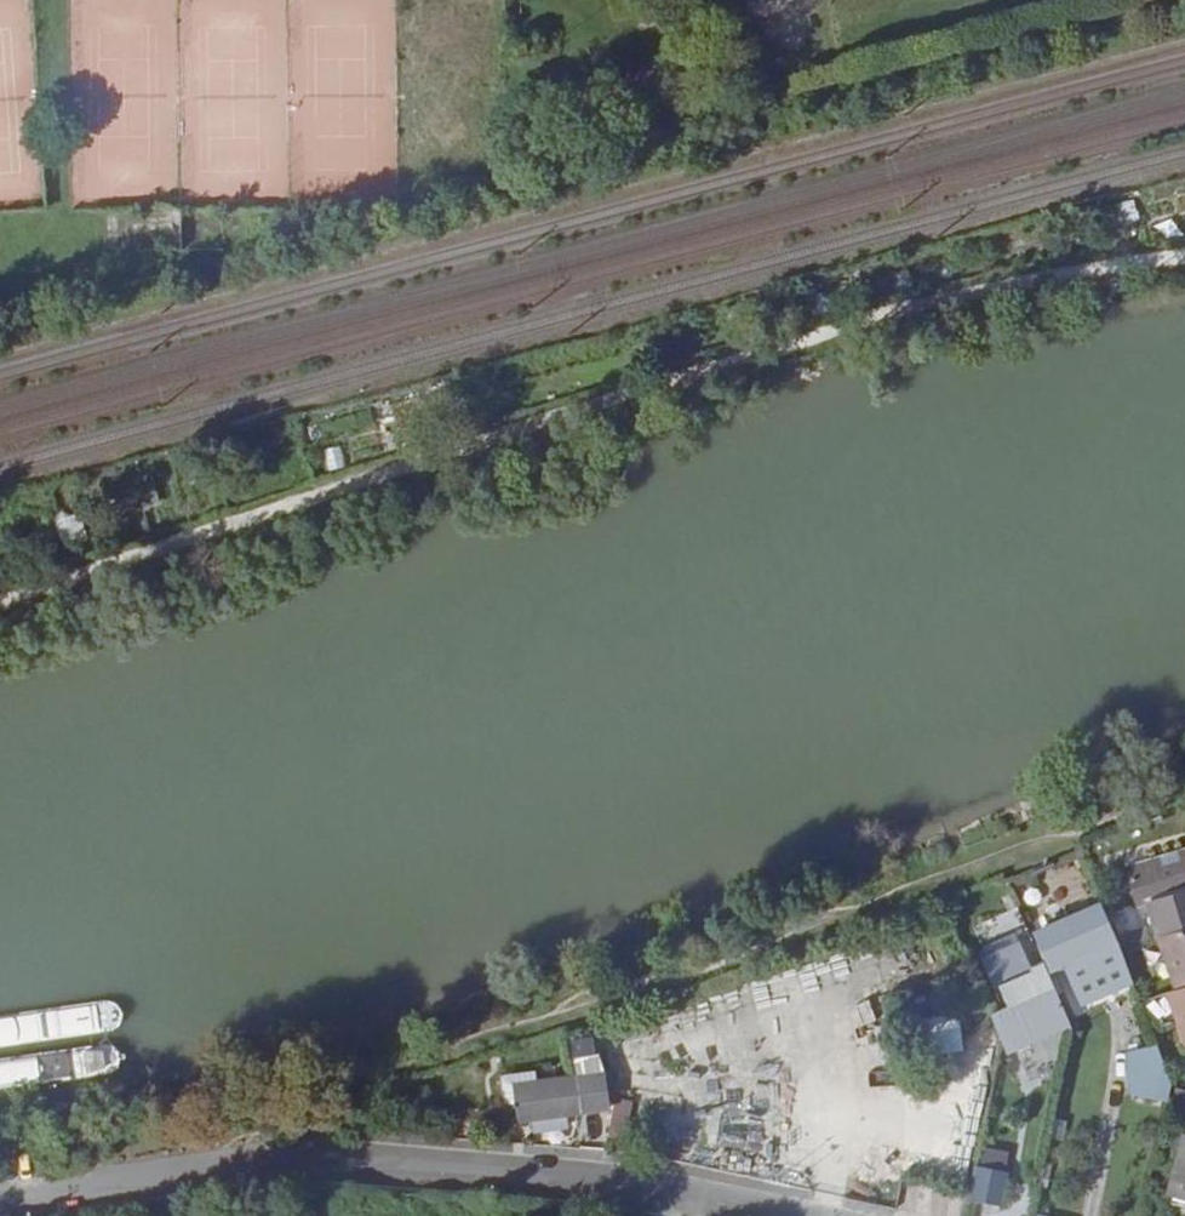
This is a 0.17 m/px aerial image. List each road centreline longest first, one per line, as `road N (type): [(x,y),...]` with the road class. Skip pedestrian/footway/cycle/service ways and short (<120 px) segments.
road 1 (residential): [(793,1215),(670,1189),(142,1157),(0,1190)]

